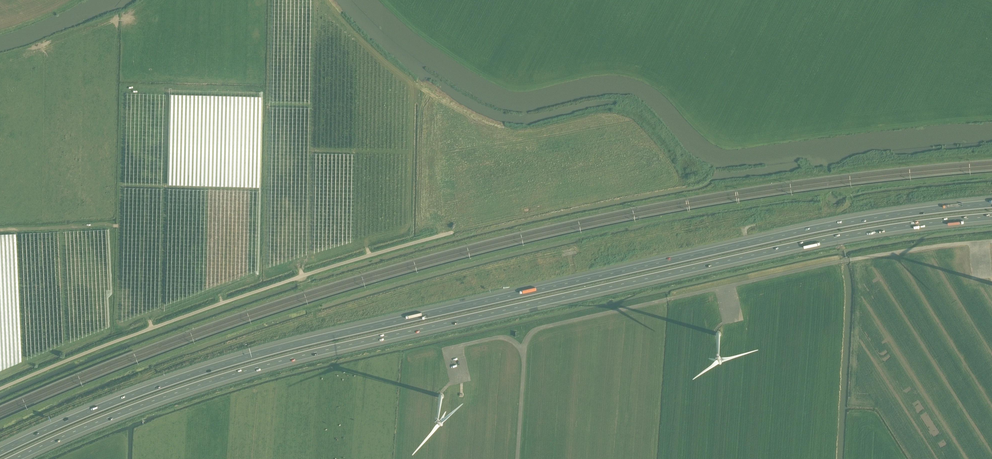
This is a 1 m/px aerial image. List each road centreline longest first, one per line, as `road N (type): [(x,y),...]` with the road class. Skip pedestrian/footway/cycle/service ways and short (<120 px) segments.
road 1 (motorway): [(991,204),(835,224),(273,350),(144,390),(0,451)]
road 2 (motorway): [(13,458),(166,396),(297,357),(814,242),(991,217)]
road 3 (unclassified): [(453,232),(222,303),(0,389)]

